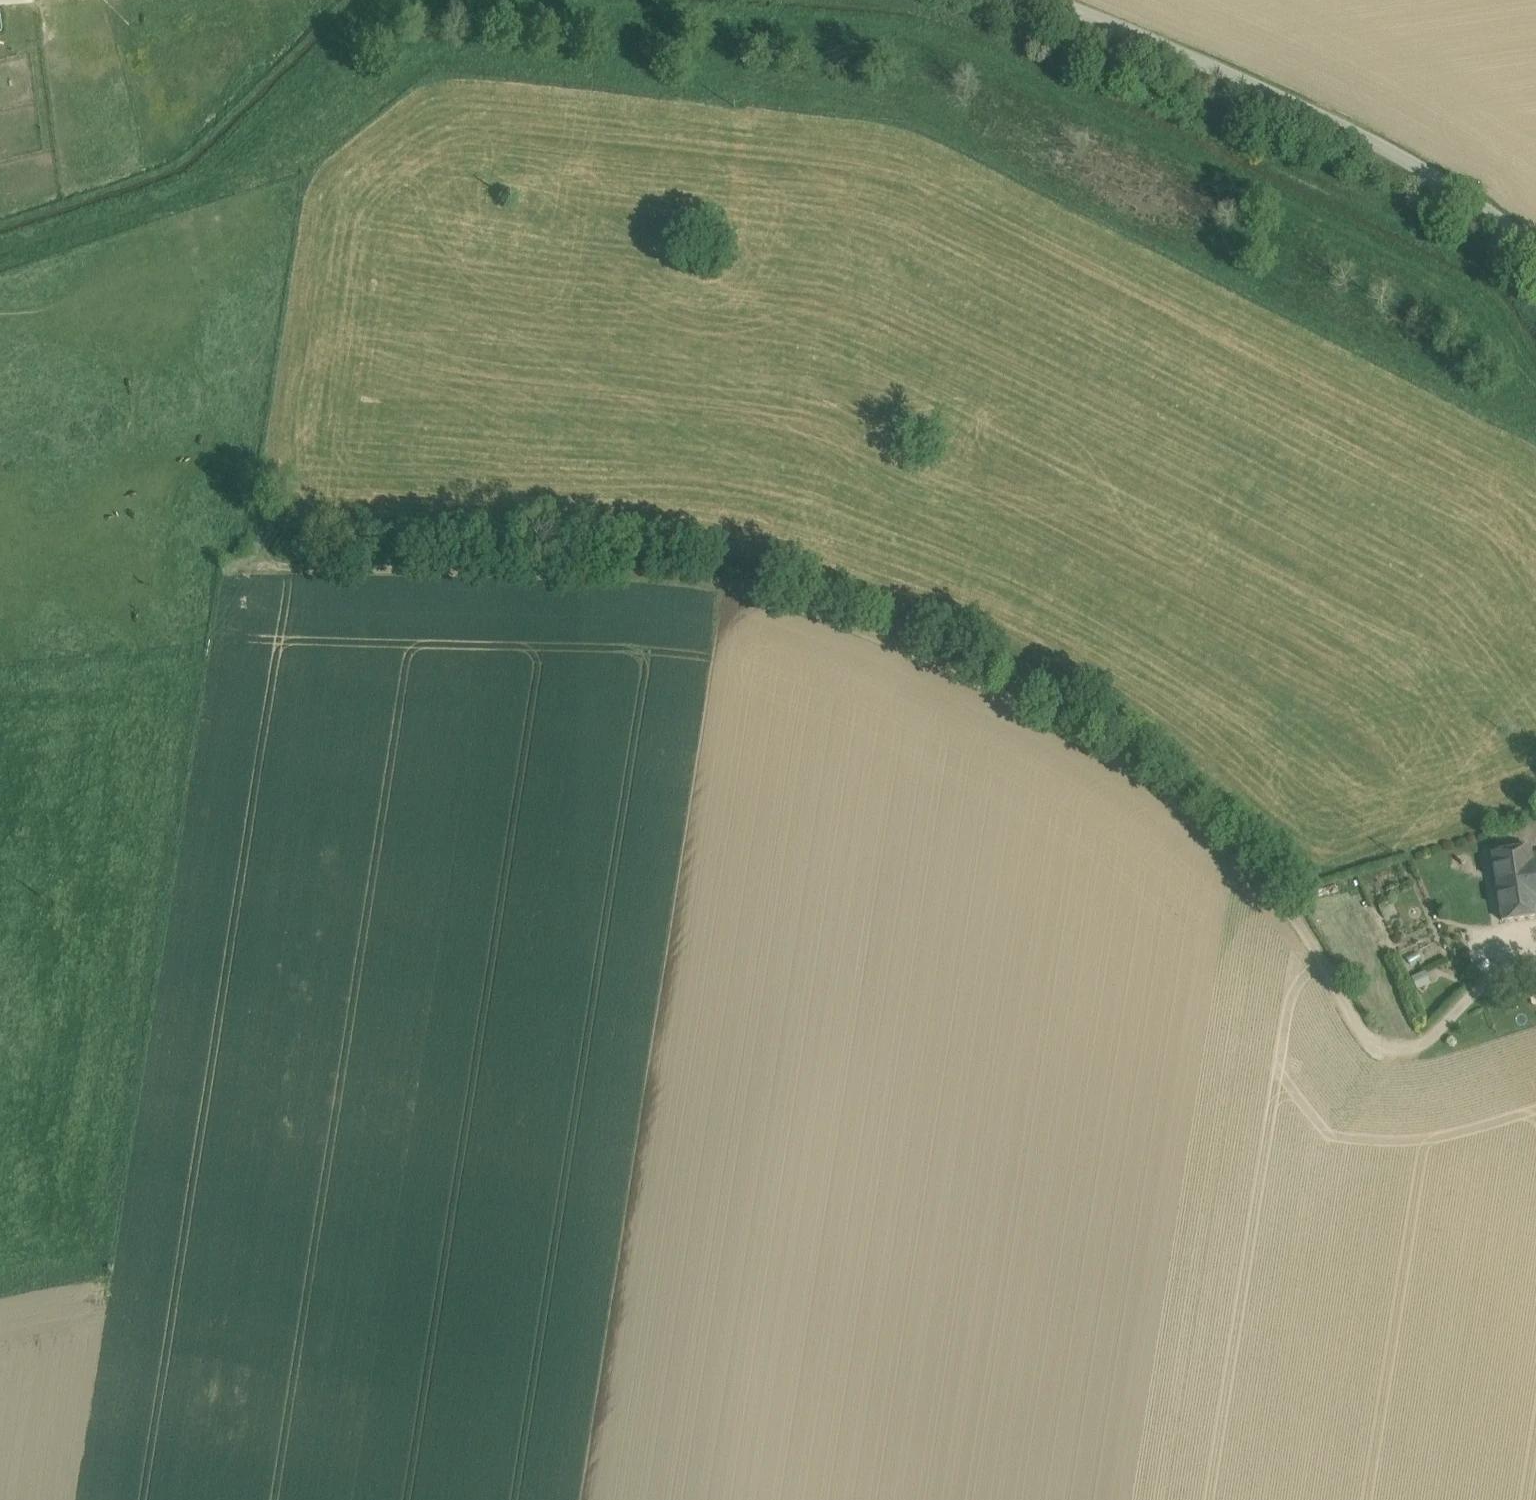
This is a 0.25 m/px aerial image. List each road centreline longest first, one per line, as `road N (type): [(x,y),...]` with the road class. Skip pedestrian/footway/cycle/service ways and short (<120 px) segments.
road 1 (unclassified): [(1535,245),(1498,213),(1308,110),(1038,0)]

